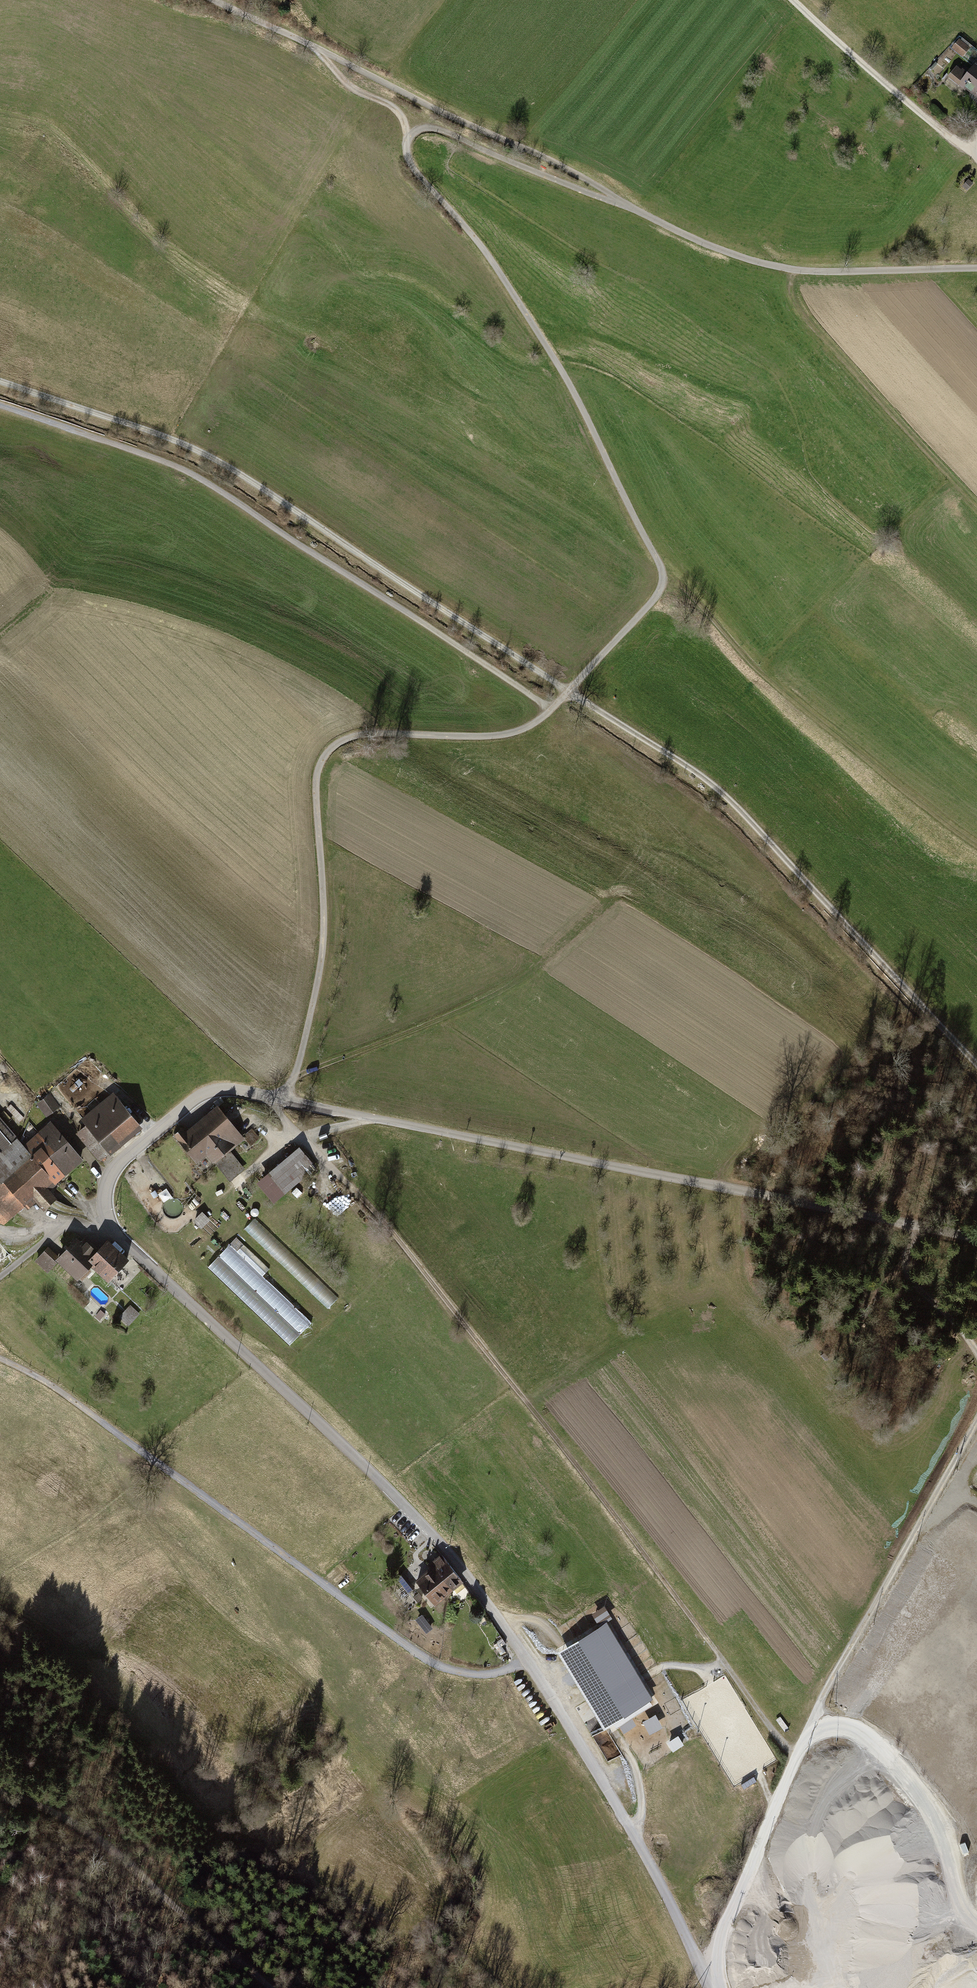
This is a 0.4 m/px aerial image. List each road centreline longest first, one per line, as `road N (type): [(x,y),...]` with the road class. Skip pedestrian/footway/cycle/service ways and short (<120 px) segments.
road 1 (unclassified): [(976,1242),(235,1091),(190,1100),(133,1149),(107,1184),(105,1209),(125,1245),(402,1502),(468,1578),(589,1753),(711,1987)]
road 2 (track): [(637,210),(437,129),(420,129),(408,142),(415,171),(470,233),(561,370),(660,565),(662,584),(530,726),(491,736),(364,734),(322,761),(324,940),(293,1079),(278,1101)]
road 3 (track): [(976,1064),(706,779),(183,440),(0,379)]
road 4 (track): [(798,1754),(400,1240),(302,1139),(278,1101)]
road 5 (track): [(213,0),(730,253),(798,270),(976,268)]
road 6 (track): [(552,709),(168,461),(0,404)]
road 7 (track): [(526,1662),(470,1673),(421,1655),(33,1375),(0,1360)]
road 8 (track): [(707,1978),(819,1707),(976,1428)]
road 9 (track): [(662,572),(769,679),(976,845)]
road 10 (track): [(273,1987),(91,1833),(0,1792)]
road 11 (track): [(133,1149),(144,1194),(165,1222),(178,1222),(280,1147),(374,1118)]
road 12 (track): [(806,1739),(829,1727),(851,1728),(899,1766),(976,1927)]
road 13 (track): [(793,0),(968,150)]
road 14 (track): [(918,1224),(903,1259),(916,1289),(976,1350)]
road 15 (track): [(408,142),(399,112),(352,88),(317,48)]
road 16 (track): [(0,1277),(51,1233),(73,1225),(111,1229)]

